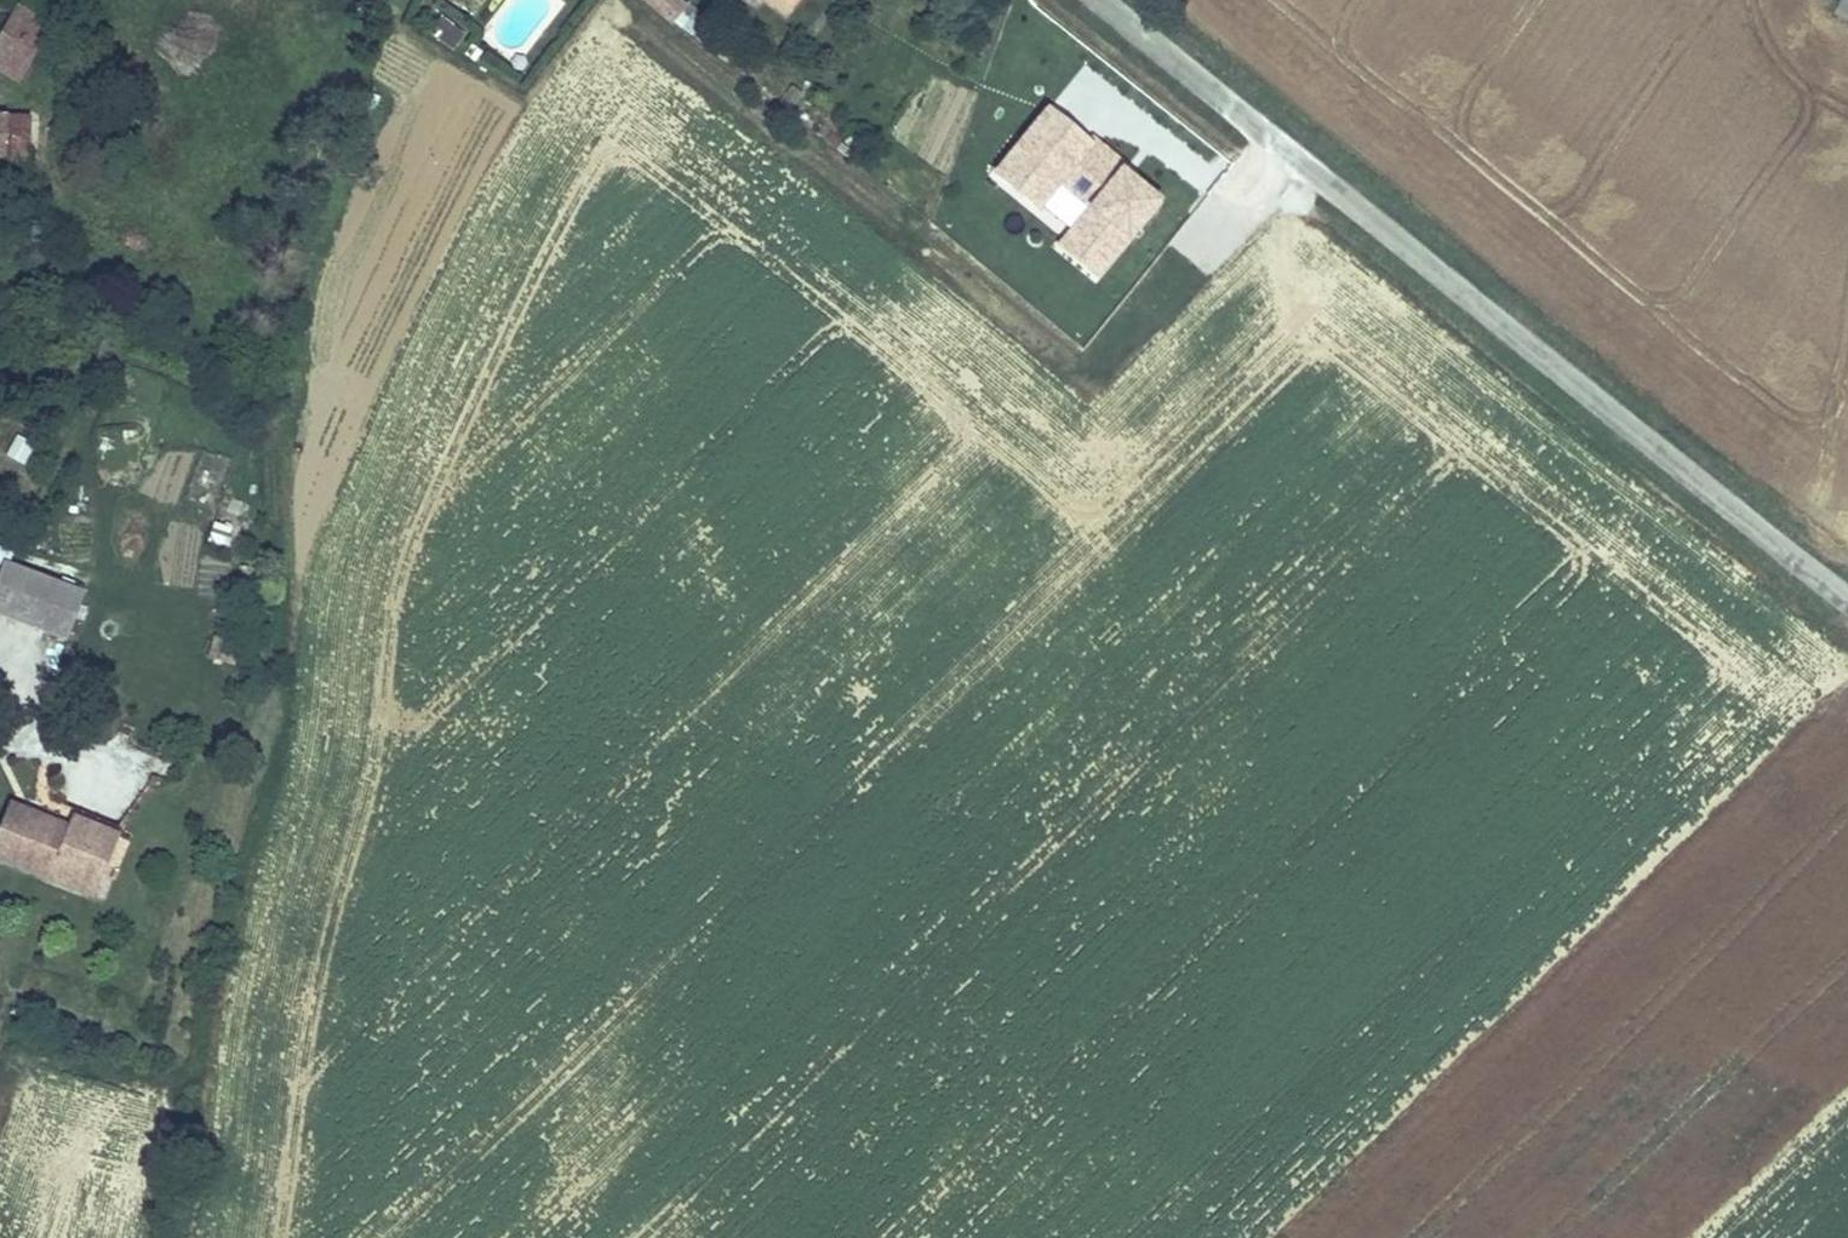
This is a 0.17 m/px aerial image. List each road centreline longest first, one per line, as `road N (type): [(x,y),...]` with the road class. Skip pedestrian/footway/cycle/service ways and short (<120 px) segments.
road 1 (tertiary): [(1106,0),(1847,599)]

